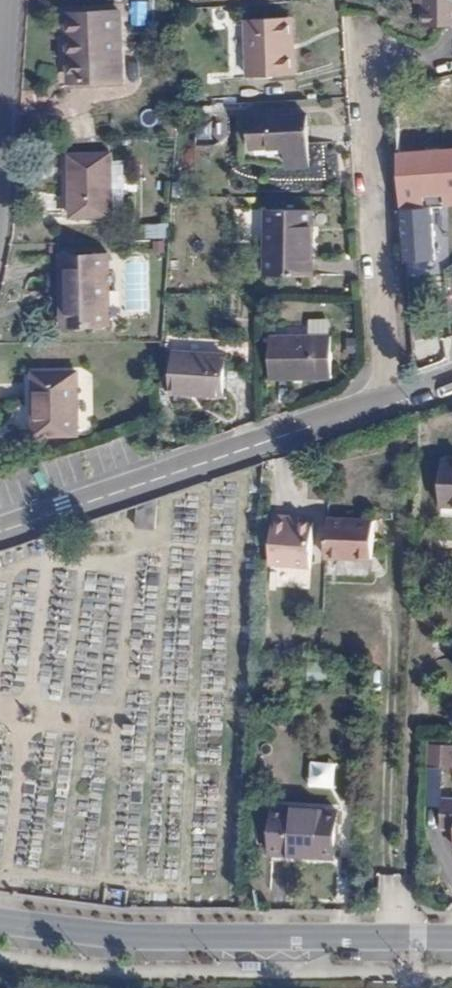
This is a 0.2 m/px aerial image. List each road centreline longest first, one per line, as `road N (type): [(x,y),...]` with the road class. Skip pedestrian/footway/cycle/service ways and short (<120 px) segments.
road 1 (tertiary): [(0,922),(122,937),(421,939)]
road 2 (residential): [(0,529),(390,398)]
road 3 (residential): [(390,398),(367,64)]

